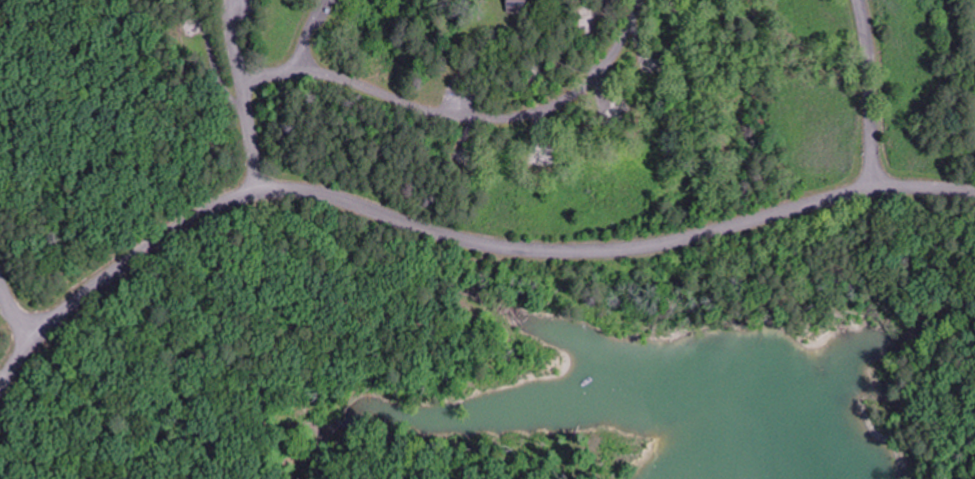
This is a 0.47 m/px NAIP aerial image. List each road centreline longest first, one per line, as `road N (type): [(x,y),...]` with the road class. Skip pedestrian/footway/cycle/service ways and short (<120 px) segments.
road 1 (tertiary): [(871,188),(663,241),(572,250),(472,240),(316,191),(243,193),(129,260),(40,332),(0,385)]
road 2 (residential): [(323,0),(296,69),(420,107),(484,117),(539,110),(576,91),(606,61),(637,0)]
road 3 (residential): [(258,190),(231,0)]
road 4 (residential): [(871,188),(868,63),(857,0)]

